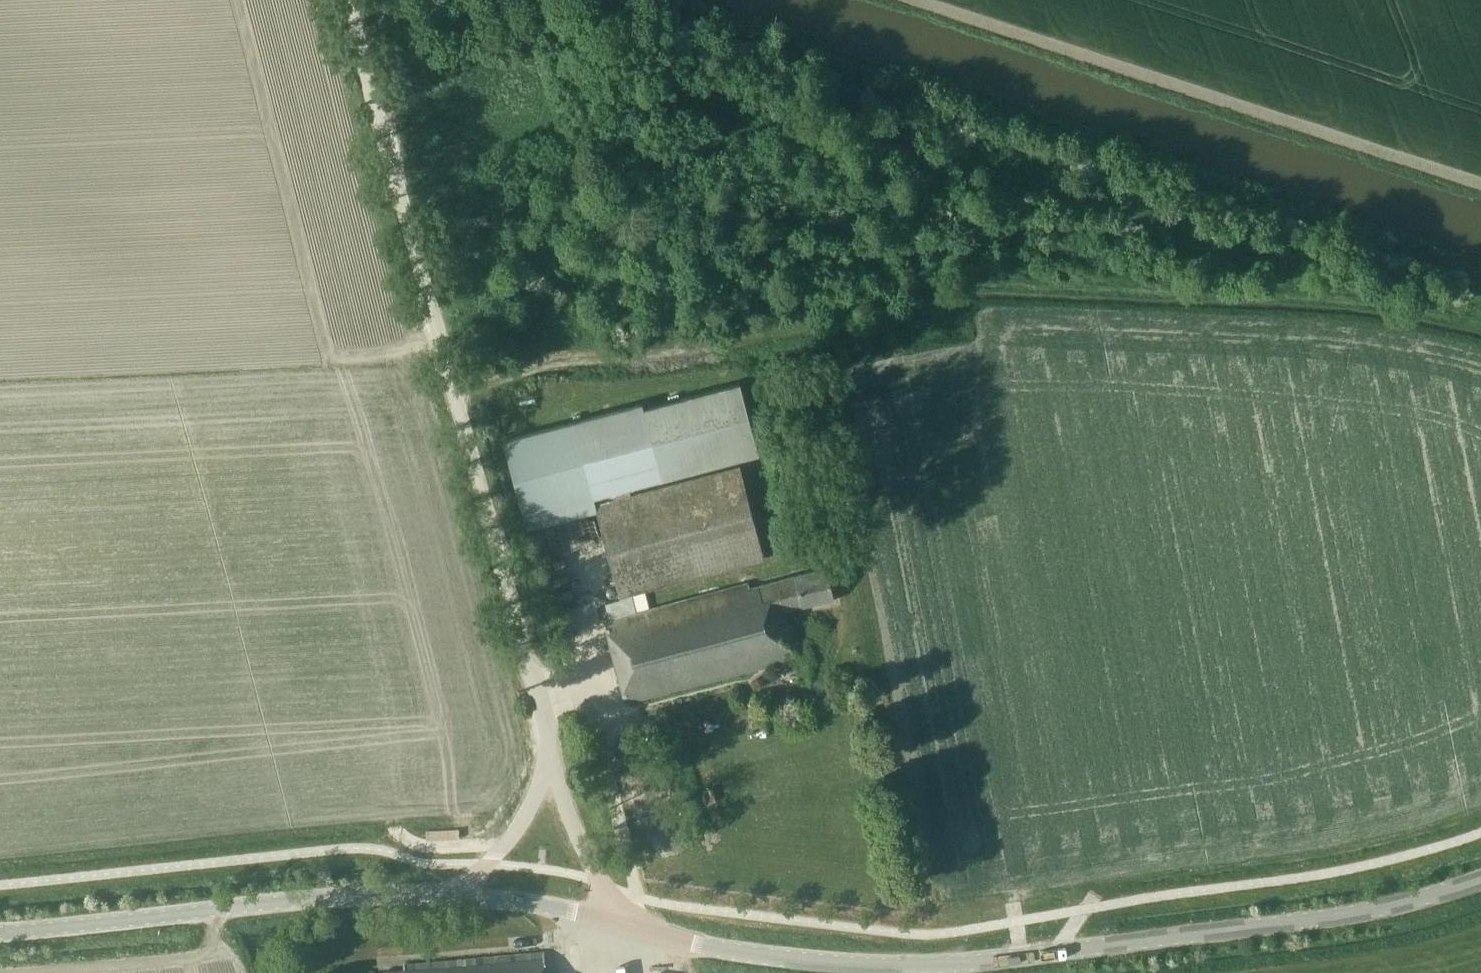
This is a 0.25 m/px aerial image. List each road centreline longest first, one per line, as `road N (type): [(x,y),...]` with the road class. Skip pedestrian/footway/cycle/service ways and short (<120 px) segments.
road 1 (tertiary): [(1480,879),(1338,916),(898,966),(696,945),(625,924)]
road 2 (tertiary): [(549,755),(387,155),(356,0)]
road 3 (tertiary): [(0,933),(303,899),(454,893)]
road 4 (tertiary): [(625,924),(581,848),(549,755)]
road 5 (tertiary): [(625,924),(454,893)]
road 6 (tertiary): [(549,755),(514,830),(454,893)]

